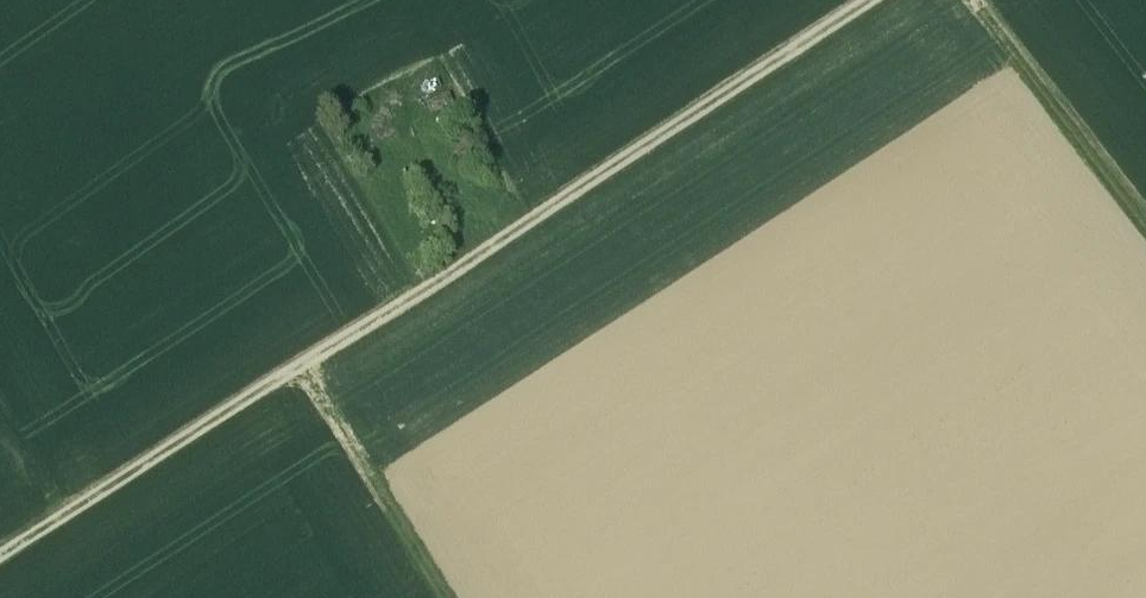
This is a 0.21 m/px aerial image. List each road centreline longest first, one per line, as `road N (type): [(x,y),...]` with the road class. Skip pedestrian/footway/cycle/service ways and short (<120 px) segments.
road 1 (track): [(873,0),(0,558)]
road 2 (track): [(1145,221),(976,0)]
road 3 (track): [(301,367),(442,597)]

